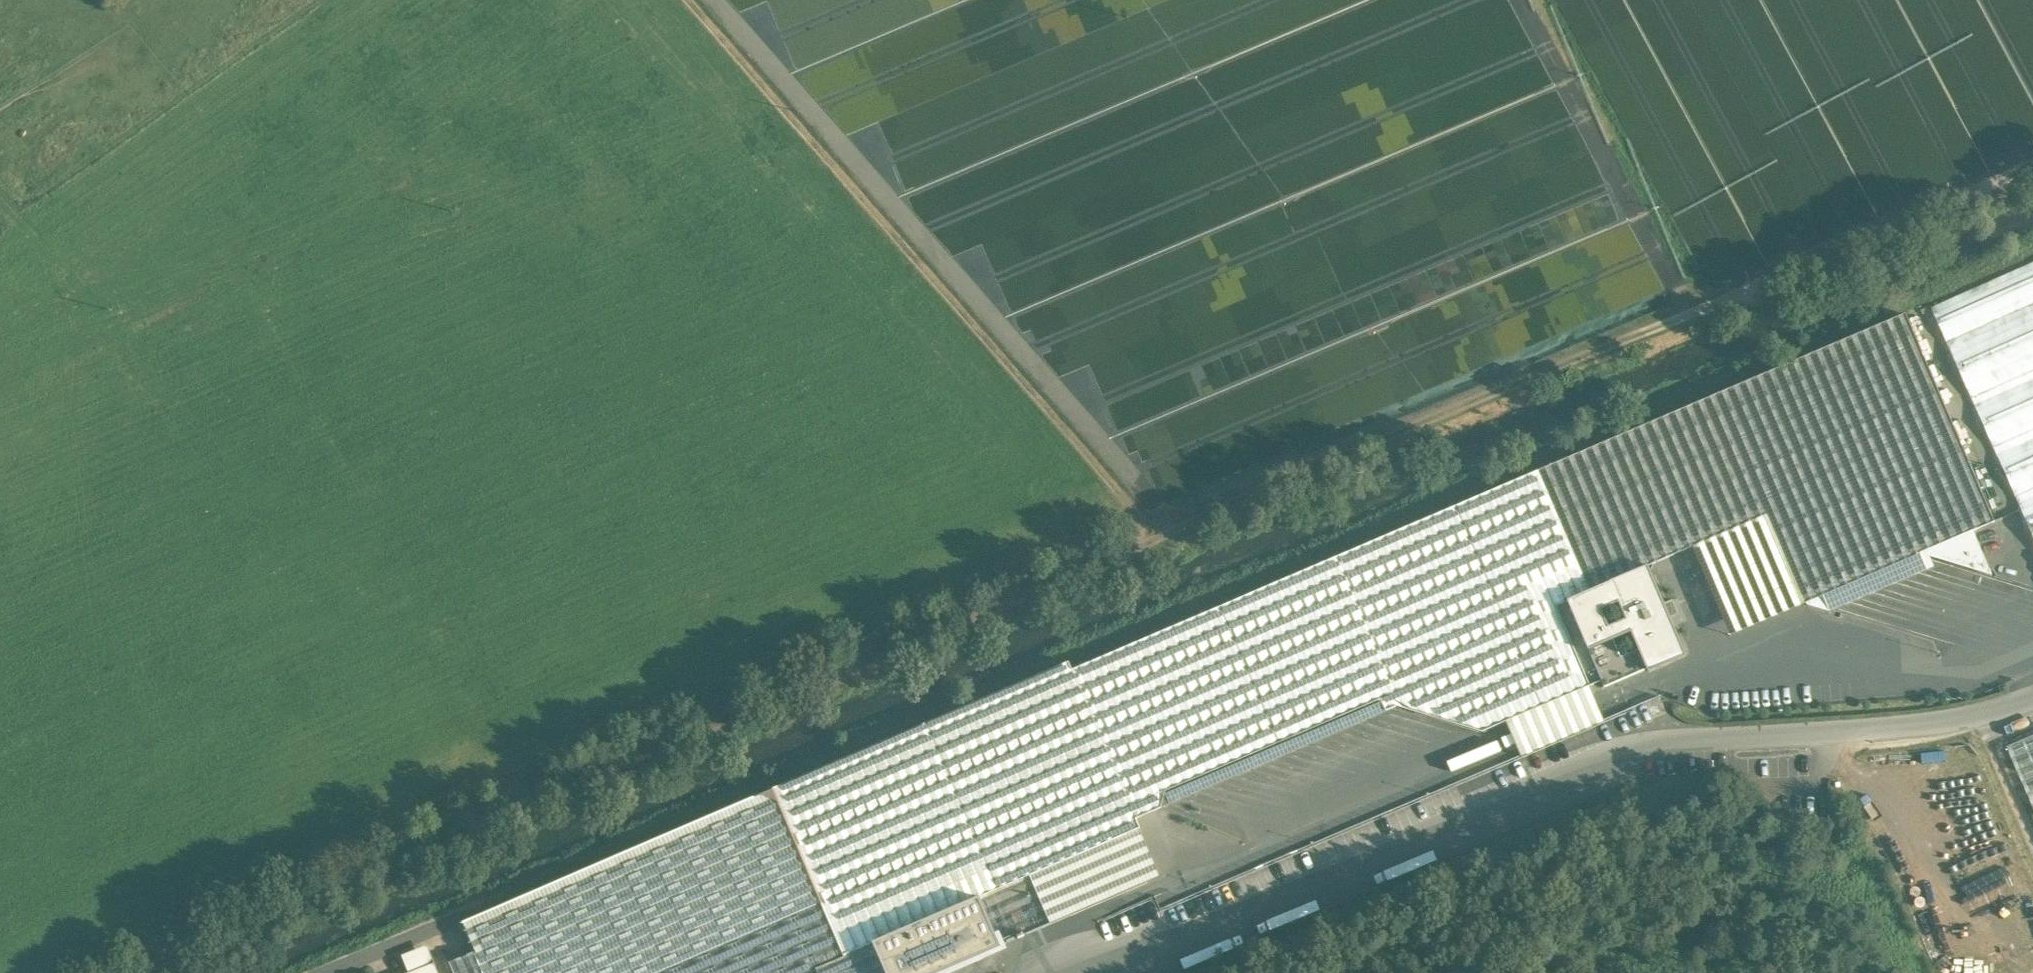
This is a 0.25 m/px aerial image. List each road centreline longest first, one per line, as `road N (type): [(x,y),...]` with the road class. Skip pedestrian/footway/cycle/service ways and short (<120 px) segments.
road 1 (track): [(1153,541),(962,629),(141,972)]
road 2 (unclassified): [(2032,699),(1976,722),(1667,744),(1589,764),(1256,891),(1079,934),(994,972)]
road 3 (track): [(1153,541),(2032,162)]
road 4 (track): [(702,0),(1153,541)]
road 5 (track): [(1667,744),(1522,972)]

